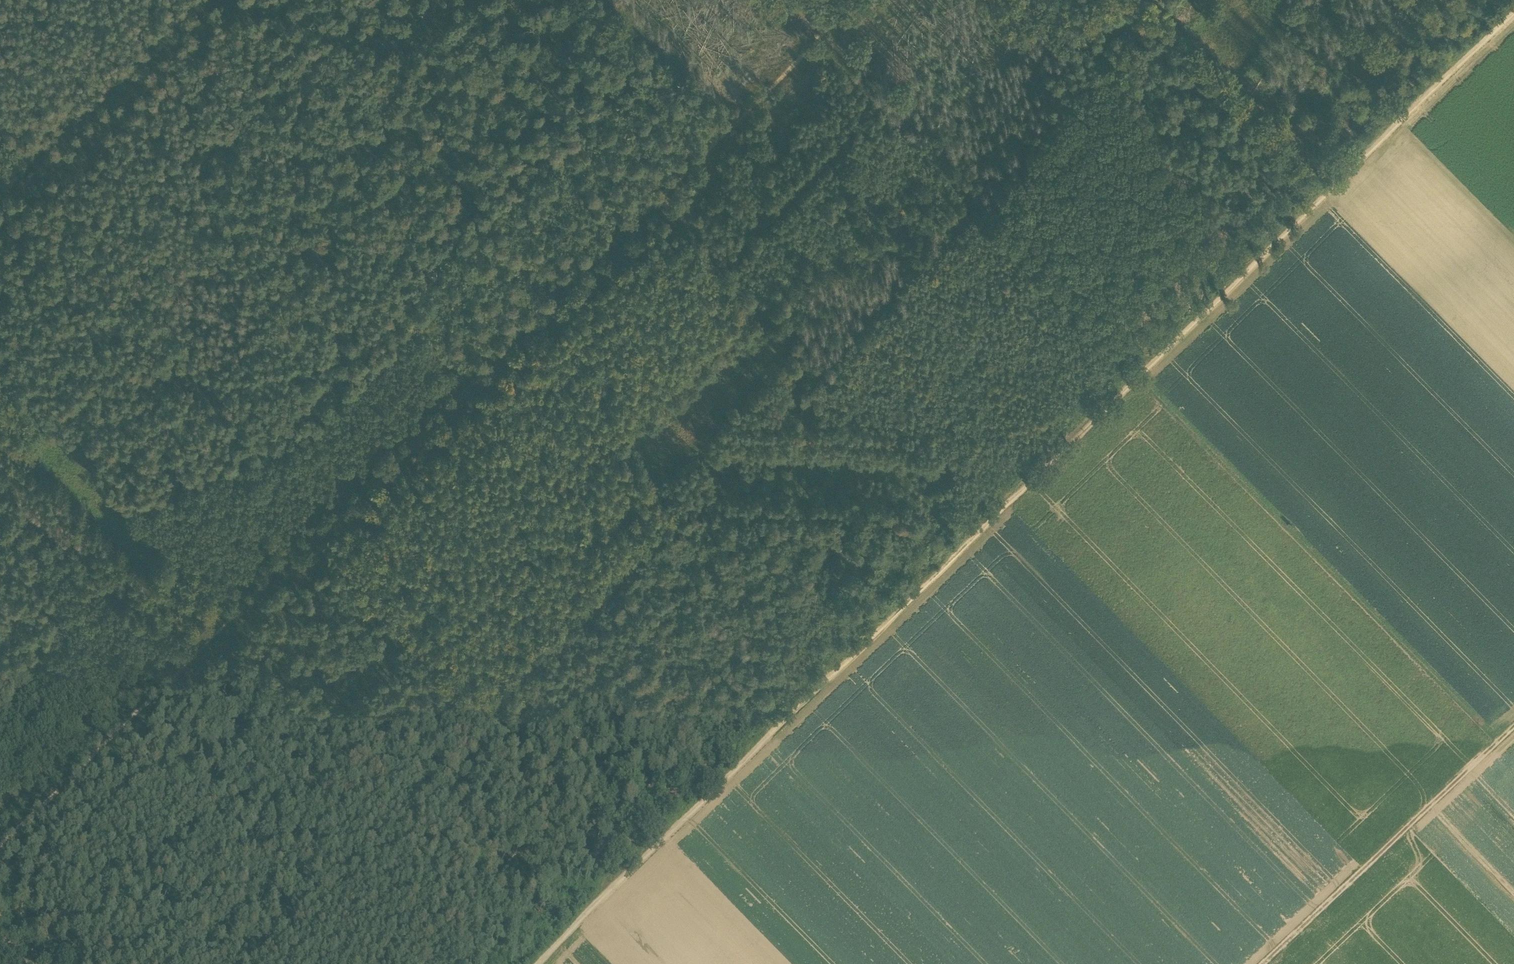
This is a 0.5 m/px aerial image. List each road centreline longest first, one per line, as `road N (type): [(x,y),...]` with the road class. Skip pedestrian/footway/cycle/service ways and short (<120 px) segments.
road 1 (track): [(1513,11),(536,963)]
road 2 (track): [(0,843),(307,532),(635,224),(858,0)]
road 3 (track): [(307,532),(459,699),(479,702),(676,514),(668,491)]
road 4 (track): [(1513,726),(1263,963)]
road 5 (track): [(1140,0),(1333,187)]

